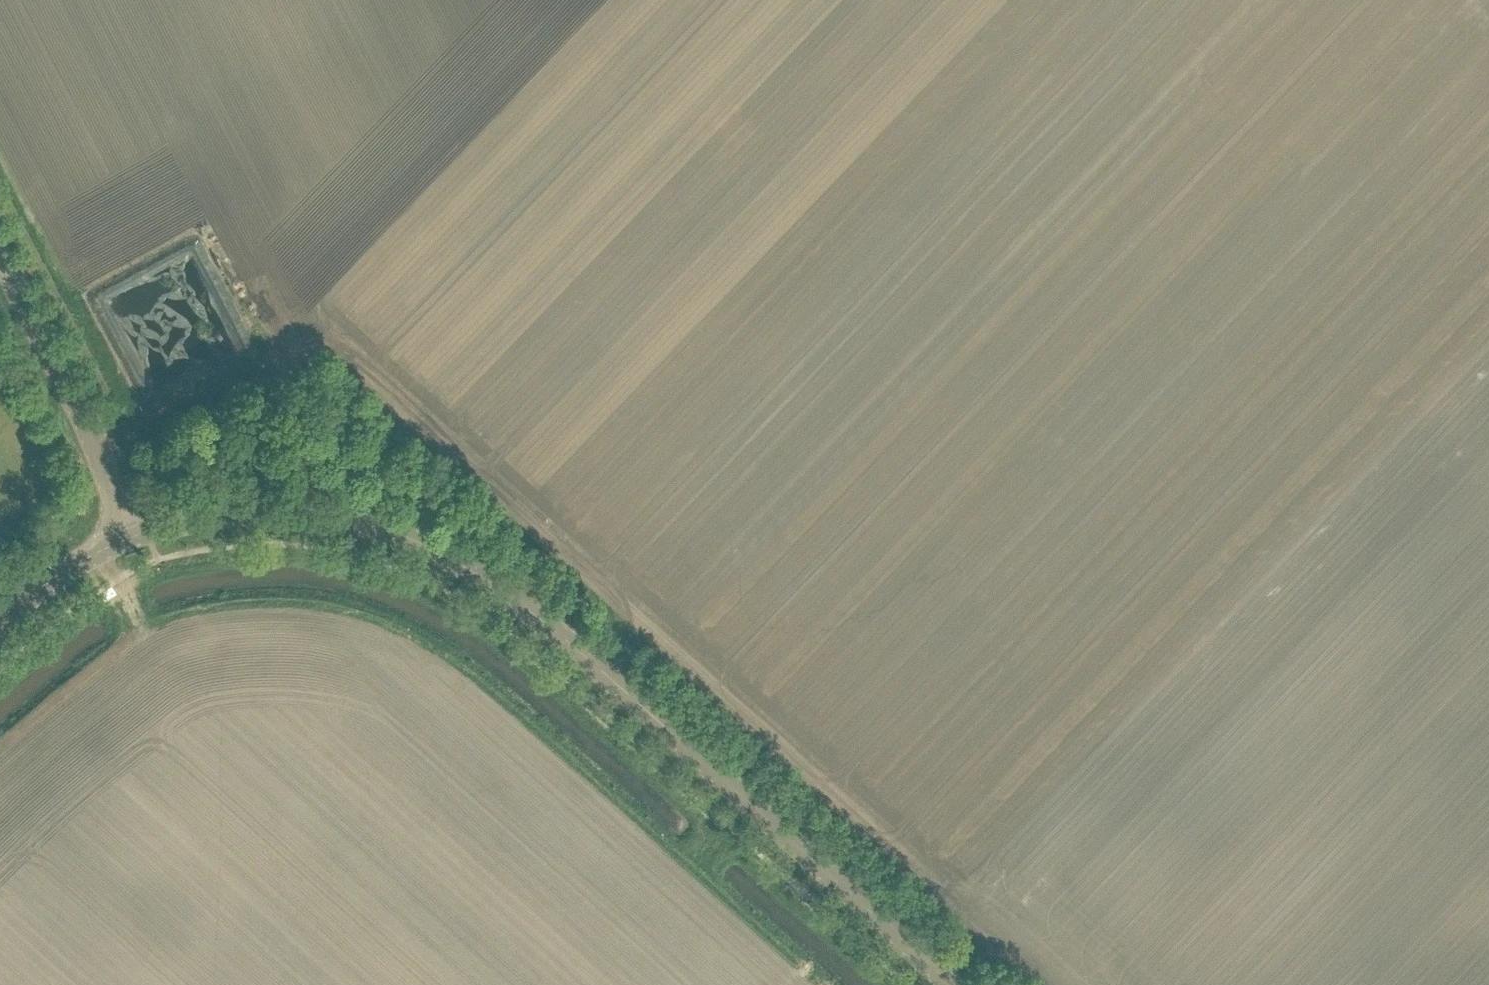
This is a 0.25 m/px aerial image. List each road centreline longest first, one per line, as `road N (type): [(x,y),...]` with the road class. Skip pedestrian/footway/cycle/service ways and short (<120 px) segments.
road 1 (tertiary): [(951,984),(553,630),(436,552),(344,524),(283,519),(200,521),(133,541)]
road 2 (tertiary): [(133,541),(108,466),(0,247)]
road 3 (tertiary): [(133,541),(91,556),(0,627)]

